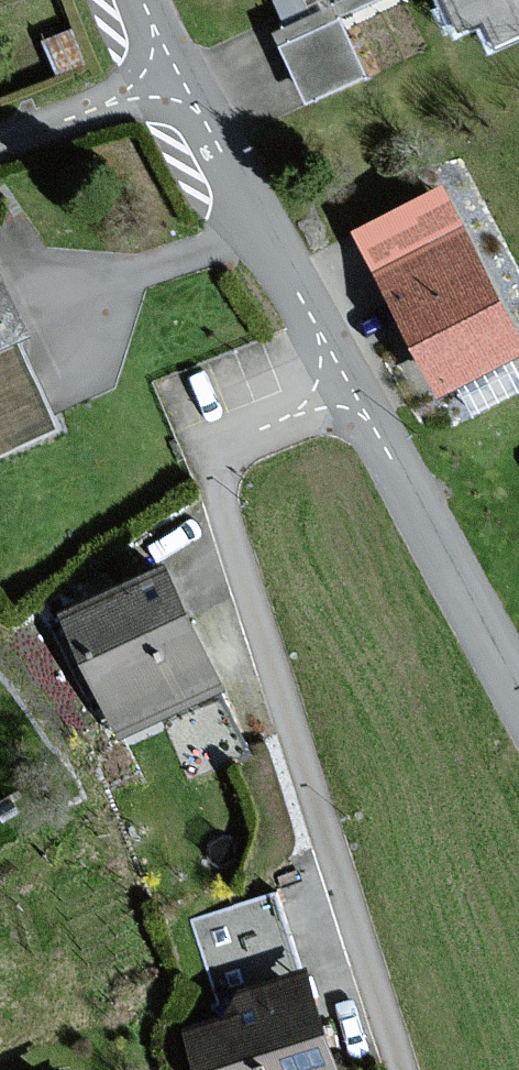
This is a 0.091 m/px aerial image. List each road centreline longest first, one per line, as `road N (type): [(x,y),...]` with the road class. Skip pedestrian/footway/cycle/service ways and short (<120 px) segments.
road 1 (residential): [(358,389),(241,439),(220,463),(220,487),(404,1069)]
road 2 (residential): [(358,389),(177,88)]
road 3 (residential): [(518,680),(358,389)]
road 4 (residential): [(0,143),(177,88)]

